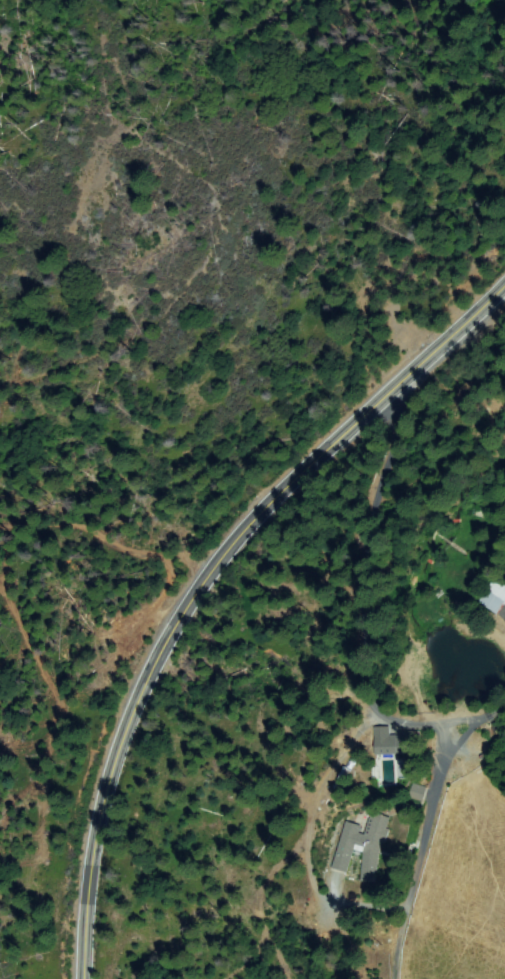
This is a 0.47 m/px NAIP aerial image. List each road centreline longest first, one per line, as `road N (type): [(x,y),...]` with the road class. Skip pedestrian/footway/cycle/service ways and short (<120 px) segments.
road 1 (secondary): [(86,978),(105,799),(145,694),(196,601),(279,501),(504,291)]
road 2 (residential): [(0,401),(111,355),(182,301),(221,235),(207,192),(169,168)]
road 3 (residential): [(214,575),(132,559),(79,533),(0,543)]

